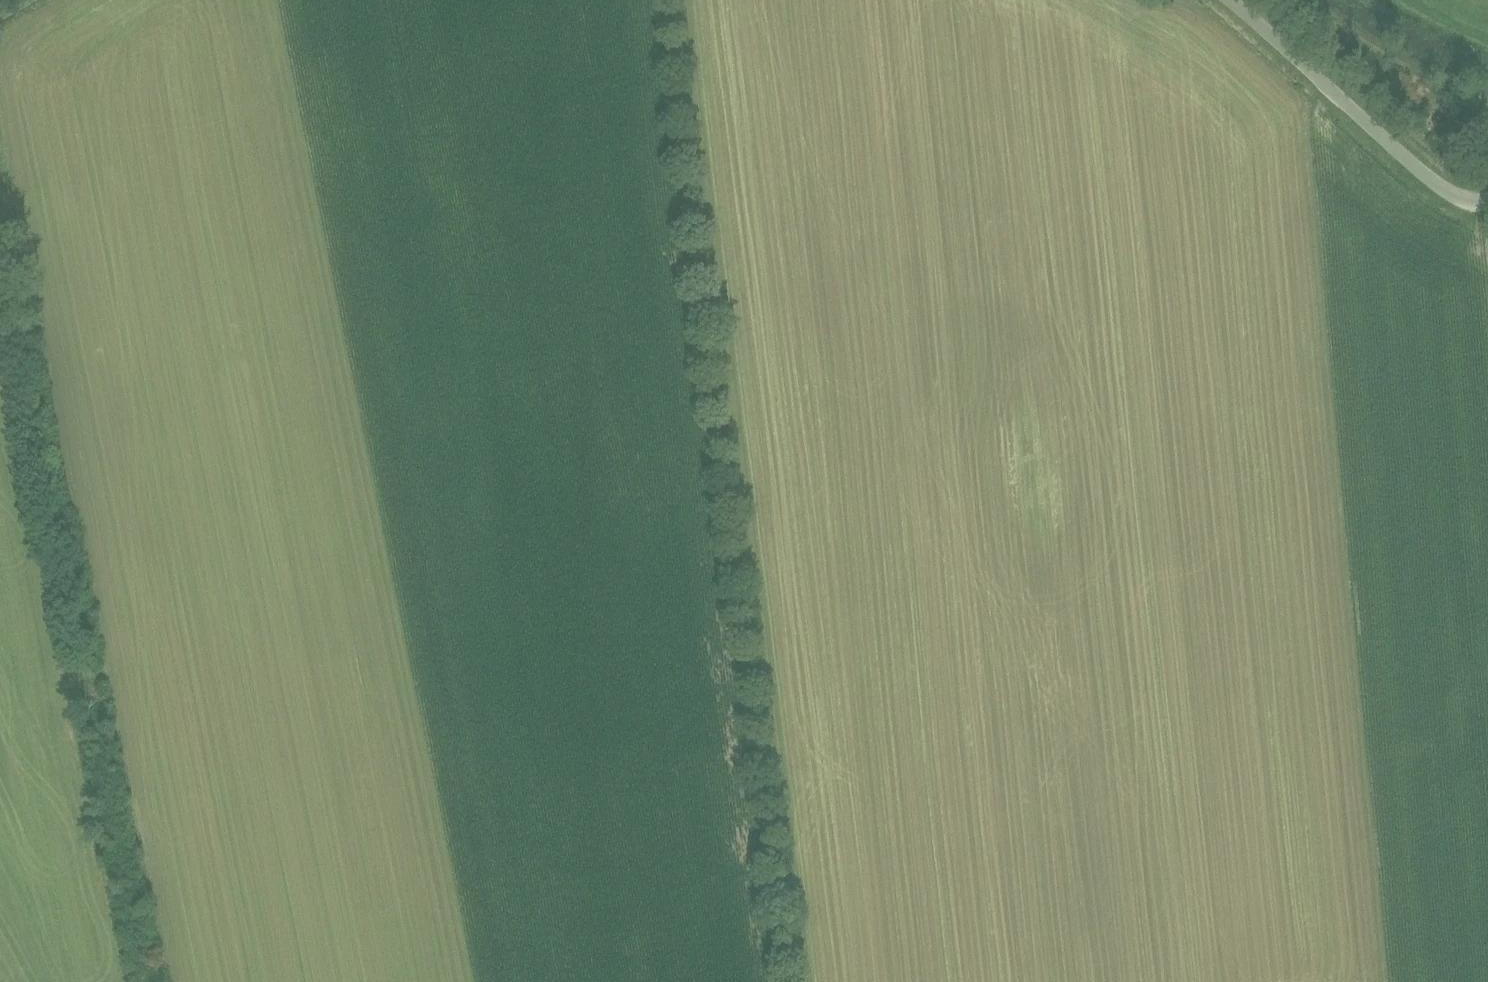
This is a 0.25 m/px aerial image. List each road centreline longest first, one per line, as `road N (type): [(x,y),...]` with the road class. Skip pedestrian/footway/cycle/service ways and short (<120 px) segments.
road 1 (unclassified): [(1228,0),(1440,187),(1487,201)]

